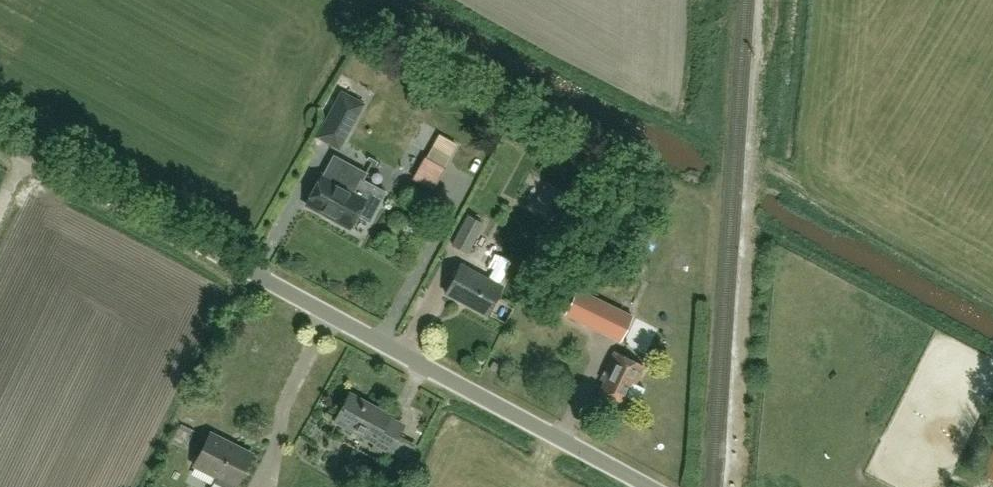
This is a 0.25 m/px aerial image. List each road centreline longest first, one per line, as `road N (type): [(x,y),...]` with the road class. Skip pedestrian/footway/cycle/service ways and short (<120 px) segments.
road 1 (unclassified): [(646,486),(0,140)]

